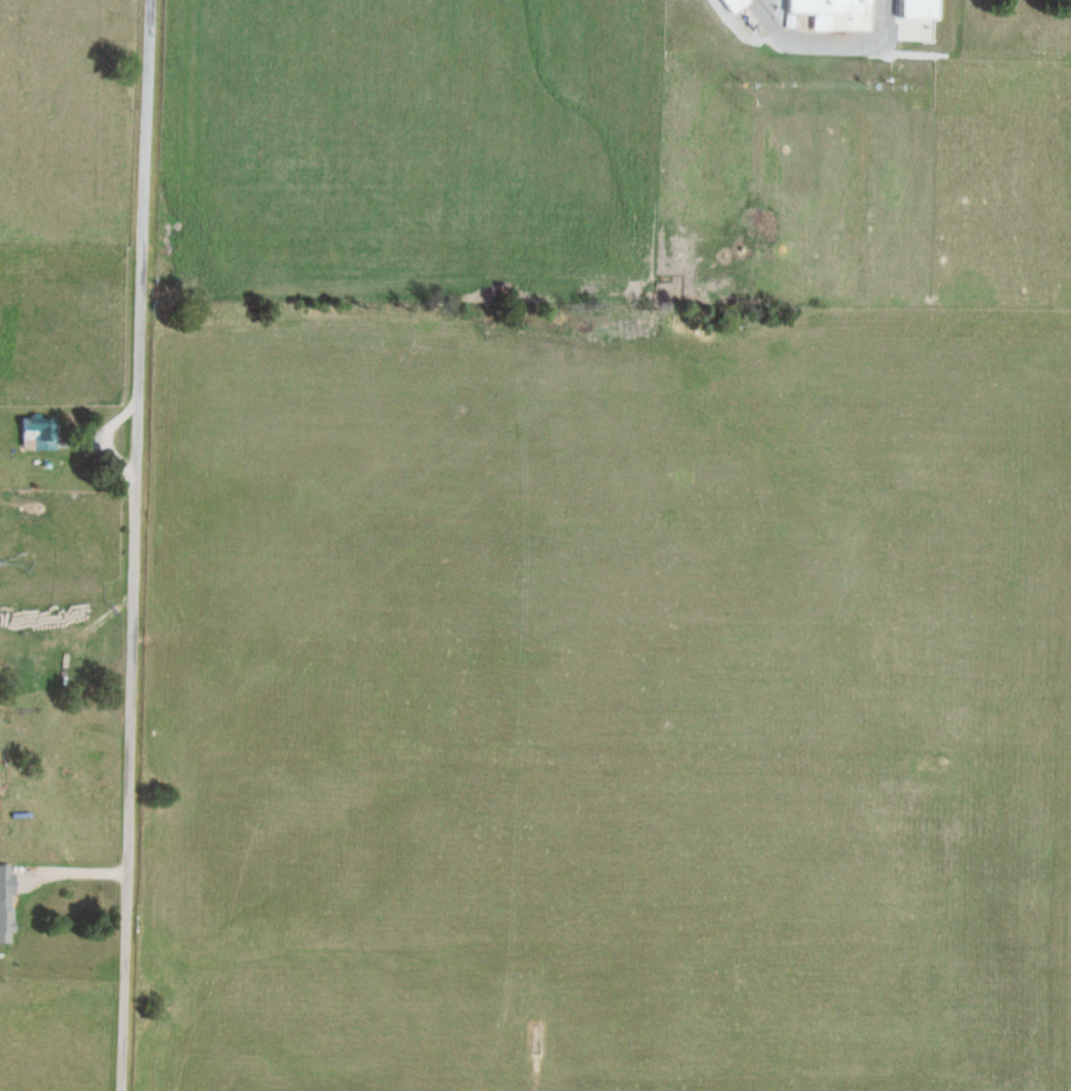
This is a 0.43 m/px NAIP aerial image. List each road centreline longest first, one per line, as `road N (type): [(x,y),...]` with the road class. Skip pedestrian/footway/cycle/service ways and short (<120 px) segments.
road 1 (residential): [(122,1090),(151,0)]

